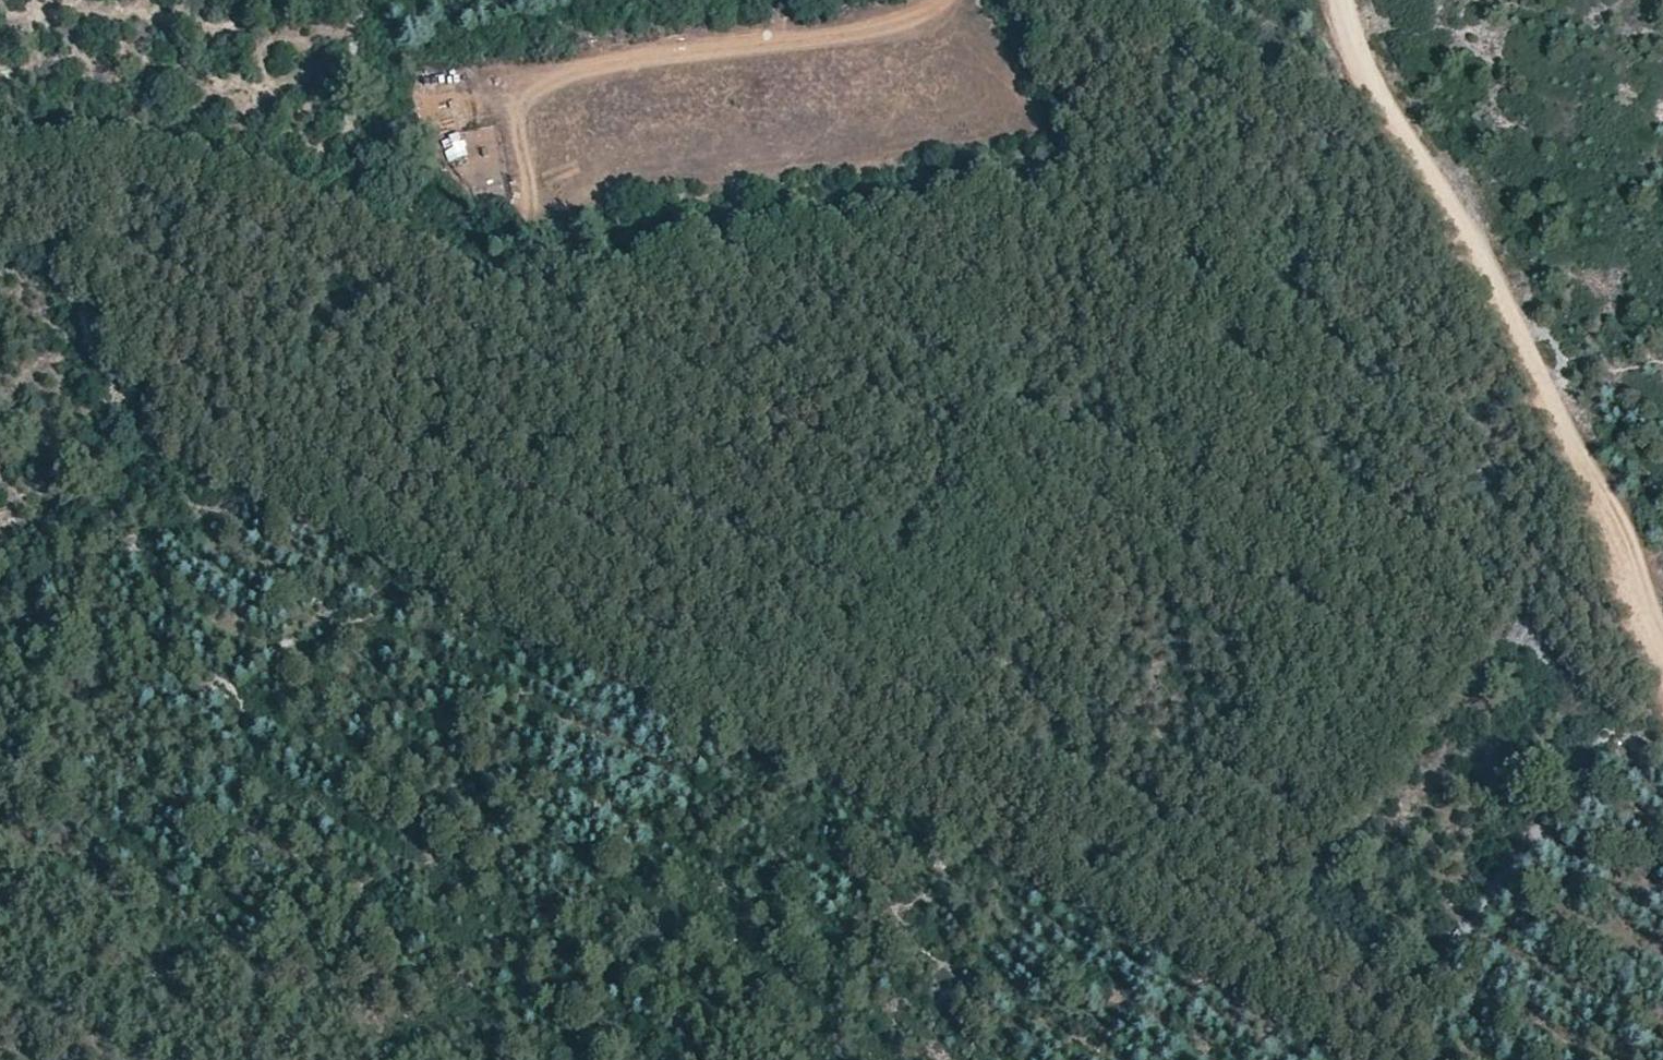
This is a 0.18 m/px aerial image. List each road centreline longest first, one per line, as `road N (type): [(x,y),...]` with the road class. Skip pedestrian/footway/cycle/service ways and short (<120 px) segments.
road 1 (track): [(1662,654),(1463,223),(1370,59),(1349,0)]

